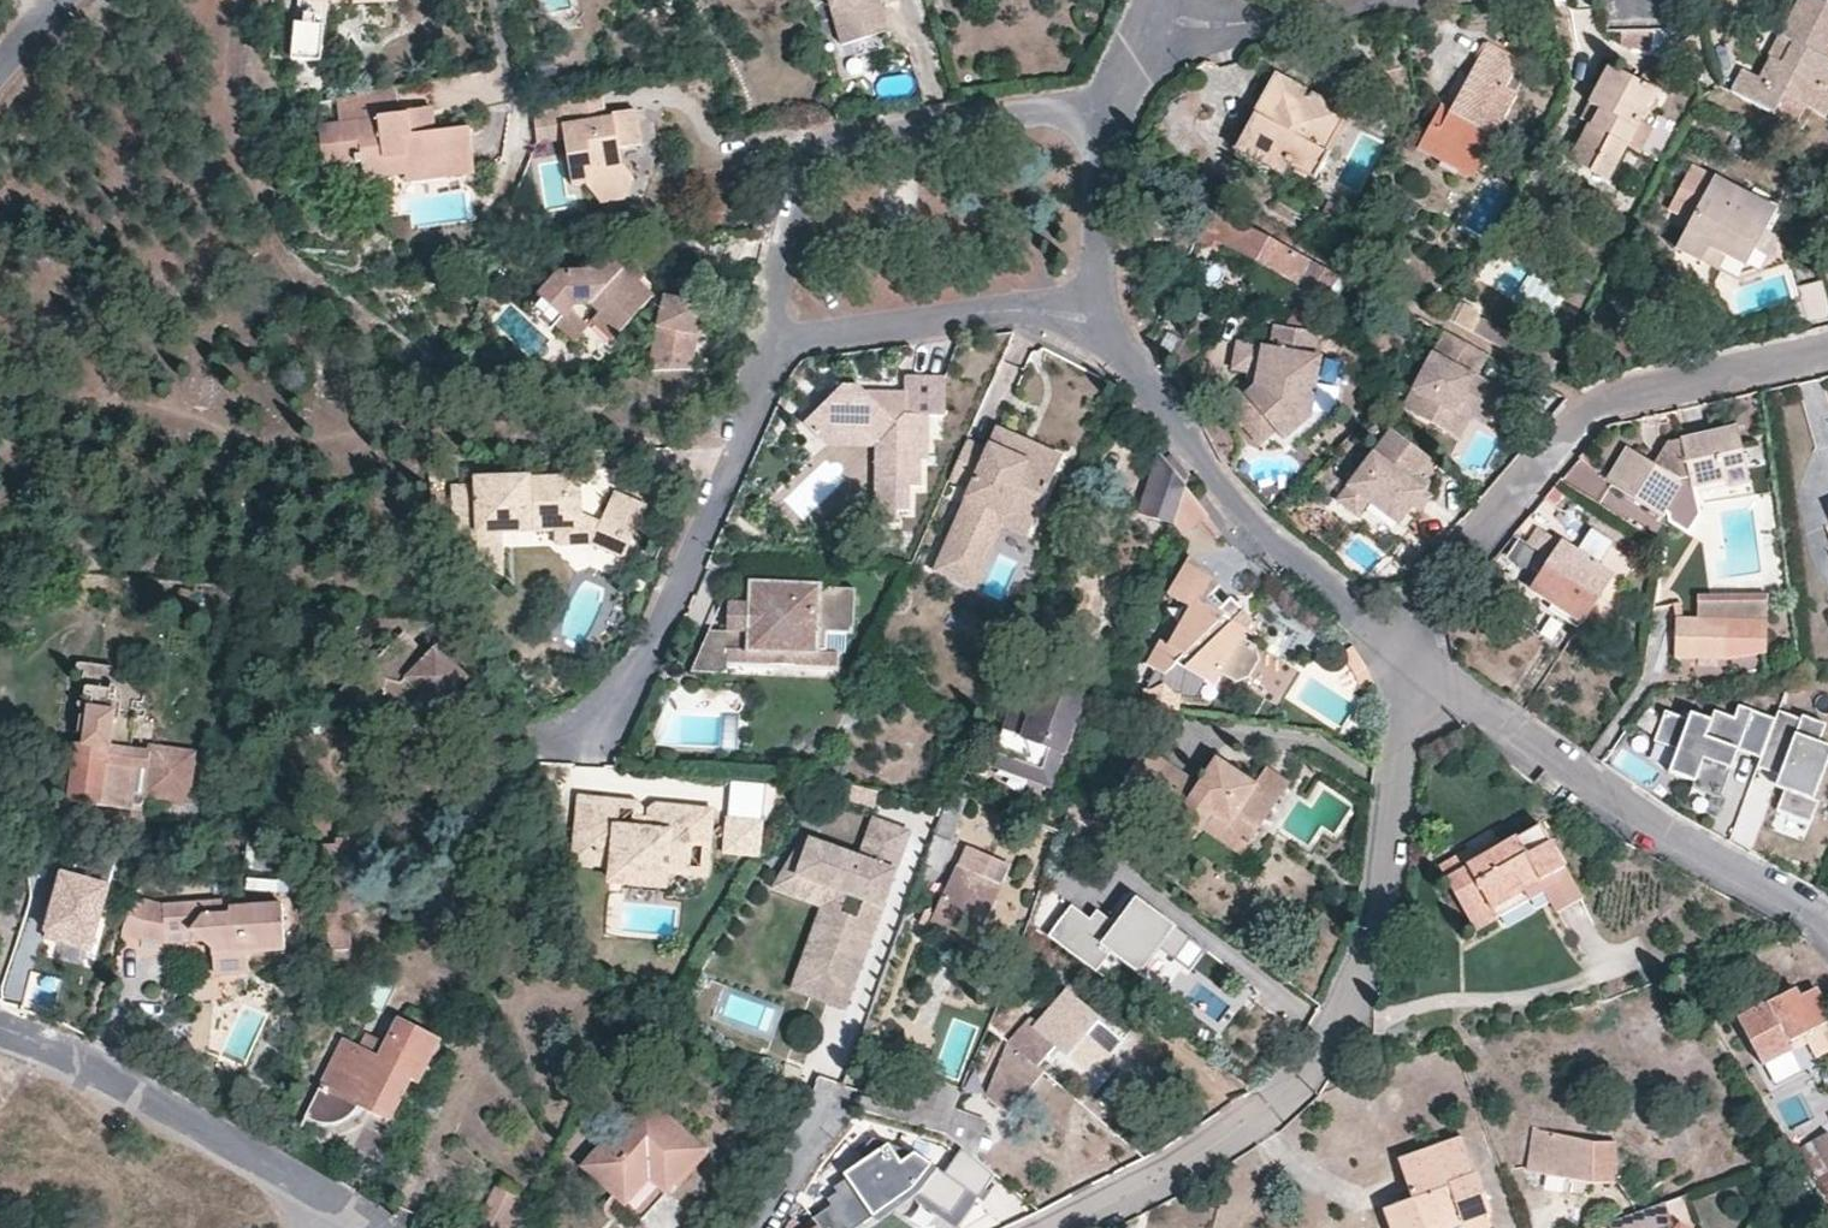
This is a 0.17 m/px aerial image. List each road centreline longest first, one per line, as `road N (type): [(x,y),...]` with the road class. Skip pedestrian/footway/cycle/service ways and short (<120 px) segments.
road 1 (residential): [(1050,1227),(1271,1117),(1350,1017),(1380,935),(1400,749),(1430,673)]
road 2 (residential): [(1393,642),(1613,401),(1827,354)]
road 3 (residential): [(781,336),(776,321),(809,153),(826,135),(1070,107),(1114,115)]
road 4 (residential): [(1430,673),(1613,800),(1827,928)]
road 5 (residential): [(589,736),(654,642),(781,336)]
road 6 (residential): [(0,1035),(89,1067),(346,1210)]
road 7 (residential): [(781,336),(804,341),(1023,308),(1091,318)]
road 8 (residential): [(1114,115),(1091,318)]
road 9 (residential): [(1355,0),(1213,24),(1157,14)]
road 10 (residential): [(1091,318),(1192,441)]
road 11 (residential): [(1281,544),(1393,642)]
road 12 (residential): [(762,1227),(833,1103)]
road 13 (residential): [(1281,544),(1192,441)]

